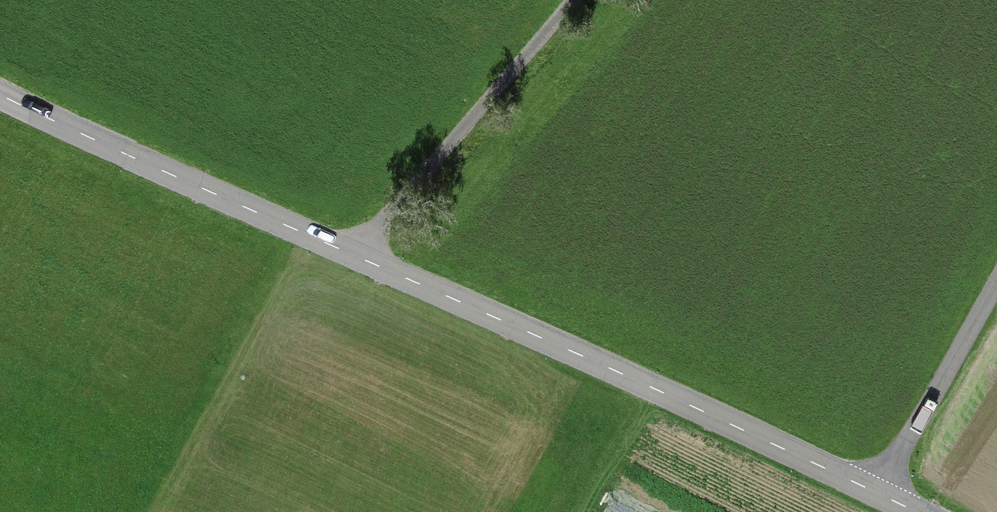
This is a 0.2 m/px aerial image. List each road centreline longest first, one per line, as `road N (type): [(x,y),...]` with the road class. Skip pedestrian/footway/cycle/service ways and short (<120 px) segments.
road 1 (tertiary): [(877,494),(0,93)]
road 2 (track): [(577,0),(352,255)]
road 3 (residential): [(877,494),(996,278)]

